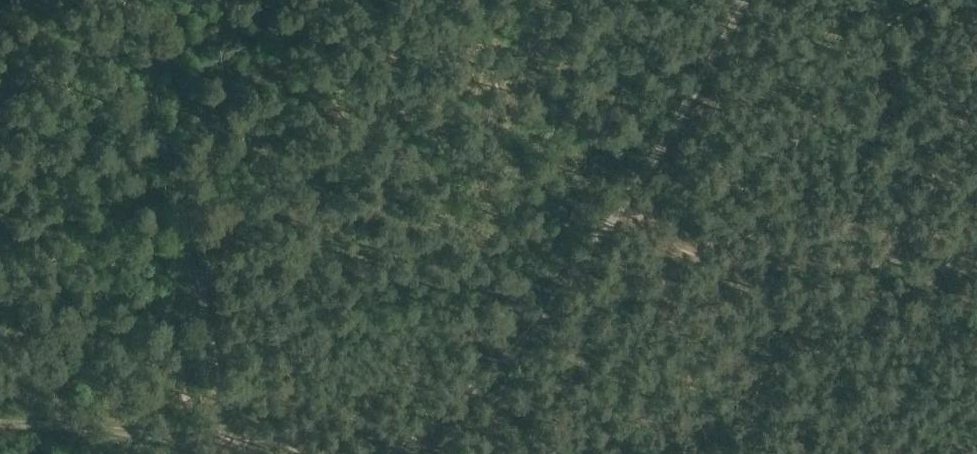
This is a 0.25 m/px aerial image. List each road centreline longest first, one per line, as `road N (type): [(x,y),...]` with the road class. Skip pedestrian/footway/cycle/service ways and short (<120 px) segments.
road 1 (track): [(225,445),(208,318),(148,63)]
road 2 (track): [(395,451),(489,373),(629,199)]
road 3 (track): [(726,262),(861,269),(942,259),(976,246)]
road 4 (track): [(629,199),(747,0)]
road 5 (track): [(0,424),(225,445)]

